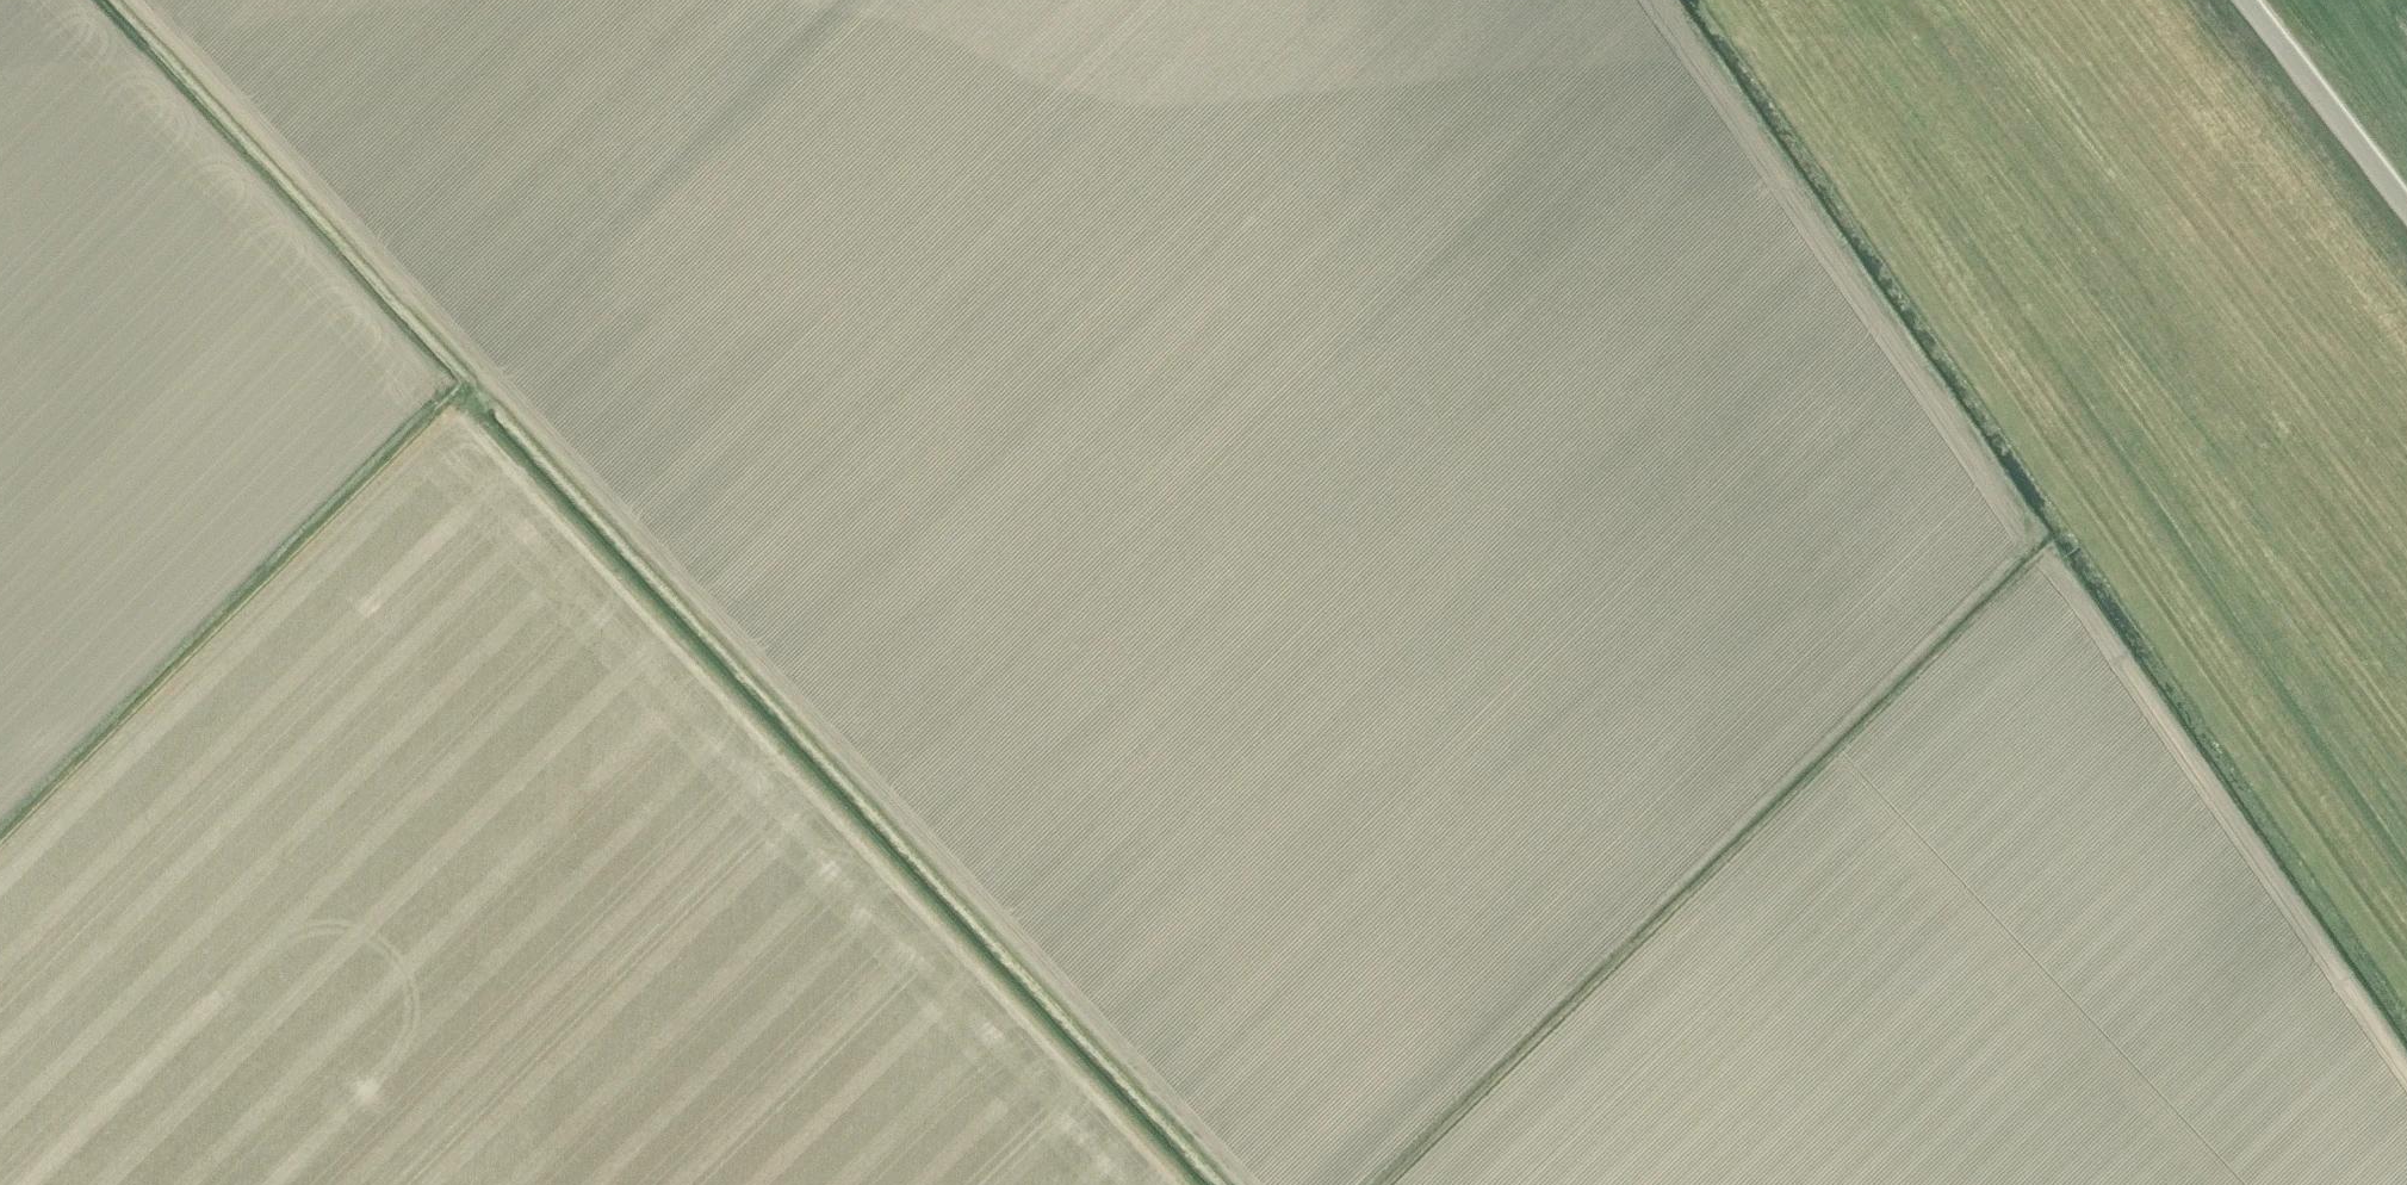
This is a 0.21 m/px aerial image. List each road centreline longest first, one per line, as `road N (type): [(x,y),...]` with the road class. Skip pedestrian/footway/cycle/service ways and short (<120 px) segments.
road 1 (track): [(503,393),(137,0)]
road 2 (unclassified): [(2406,212),(2243,0)]

